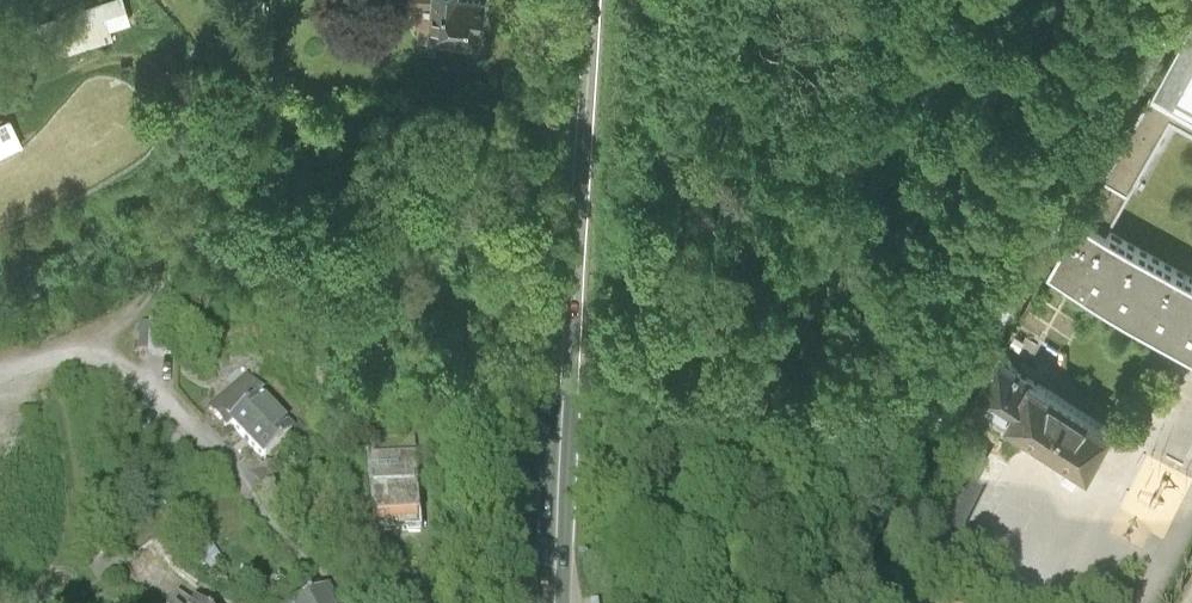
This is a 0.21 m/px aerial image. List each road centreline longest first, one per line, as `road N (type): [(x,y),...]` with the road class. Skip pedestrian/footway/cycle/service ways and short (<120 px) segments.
road 1 (secondary): [(583,0),(546,602)]
road 2 (track): [(121,51),(174,53),(203,98),(194,205),(135,319),(94,360)]

